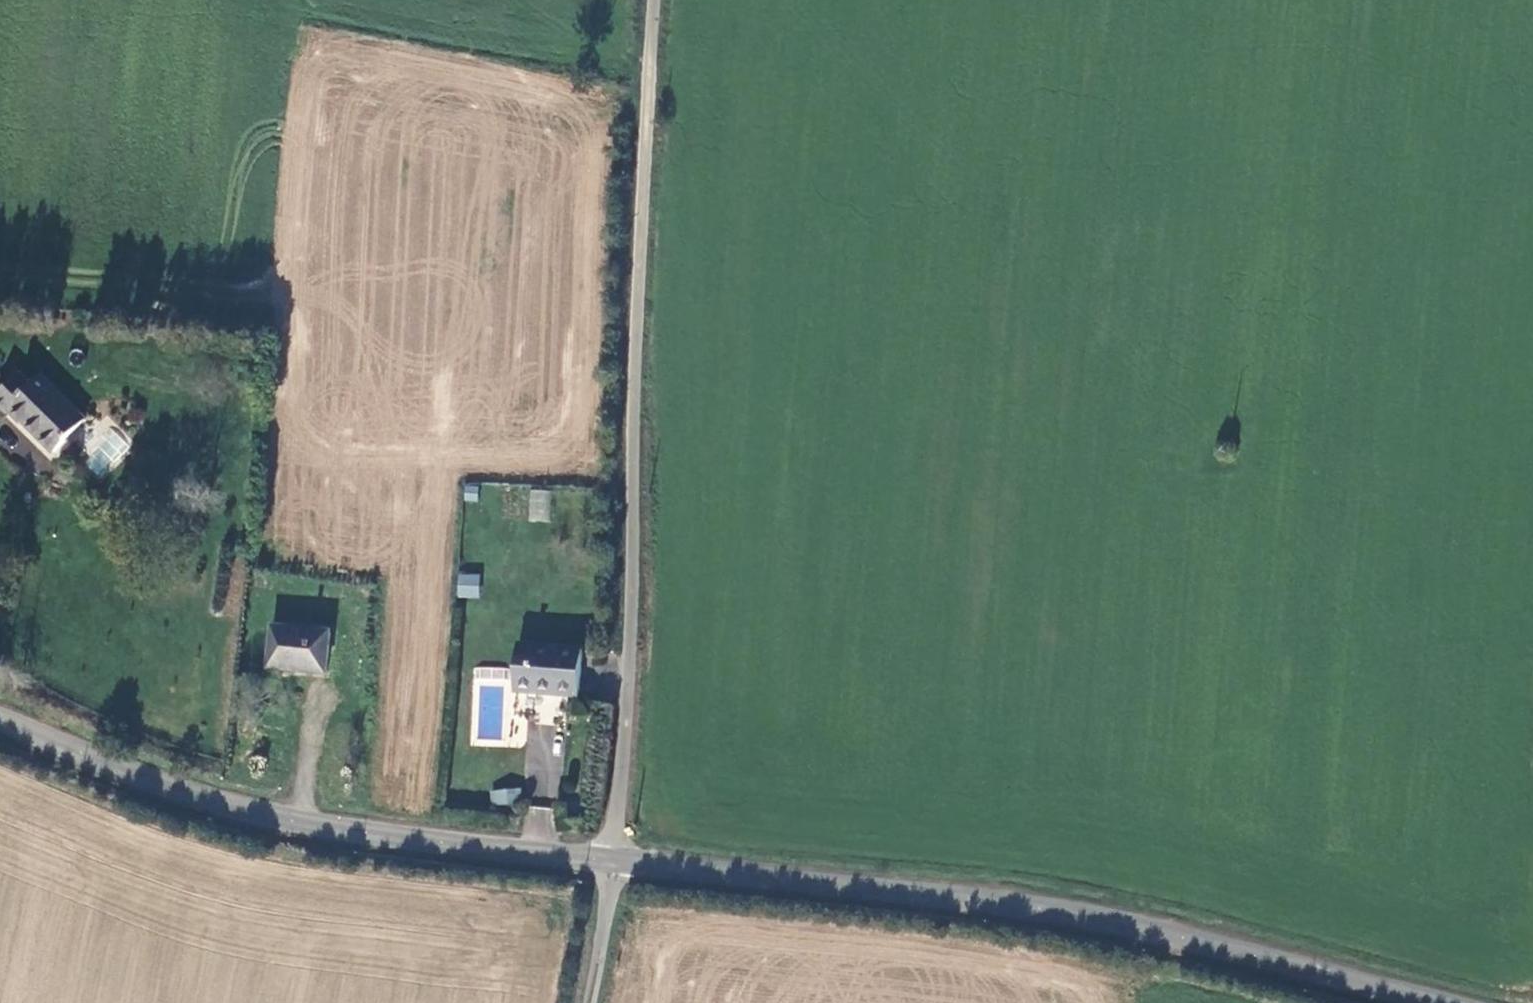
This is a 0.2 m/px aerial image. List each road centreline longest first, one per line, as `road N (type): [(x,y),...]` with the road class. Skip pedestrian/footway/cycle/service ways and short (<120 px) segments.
road 1 (unclassified): [(612,860),(630,687),(654,0)]
road 2 (tertiary): [(612,860),(1109,923),(1426,1002)]
road 3 (tertiary): [(0,720),(203,801),(296,822),(612,860)]
road 4 (unclassified): [(612,860),(588,1002)]

